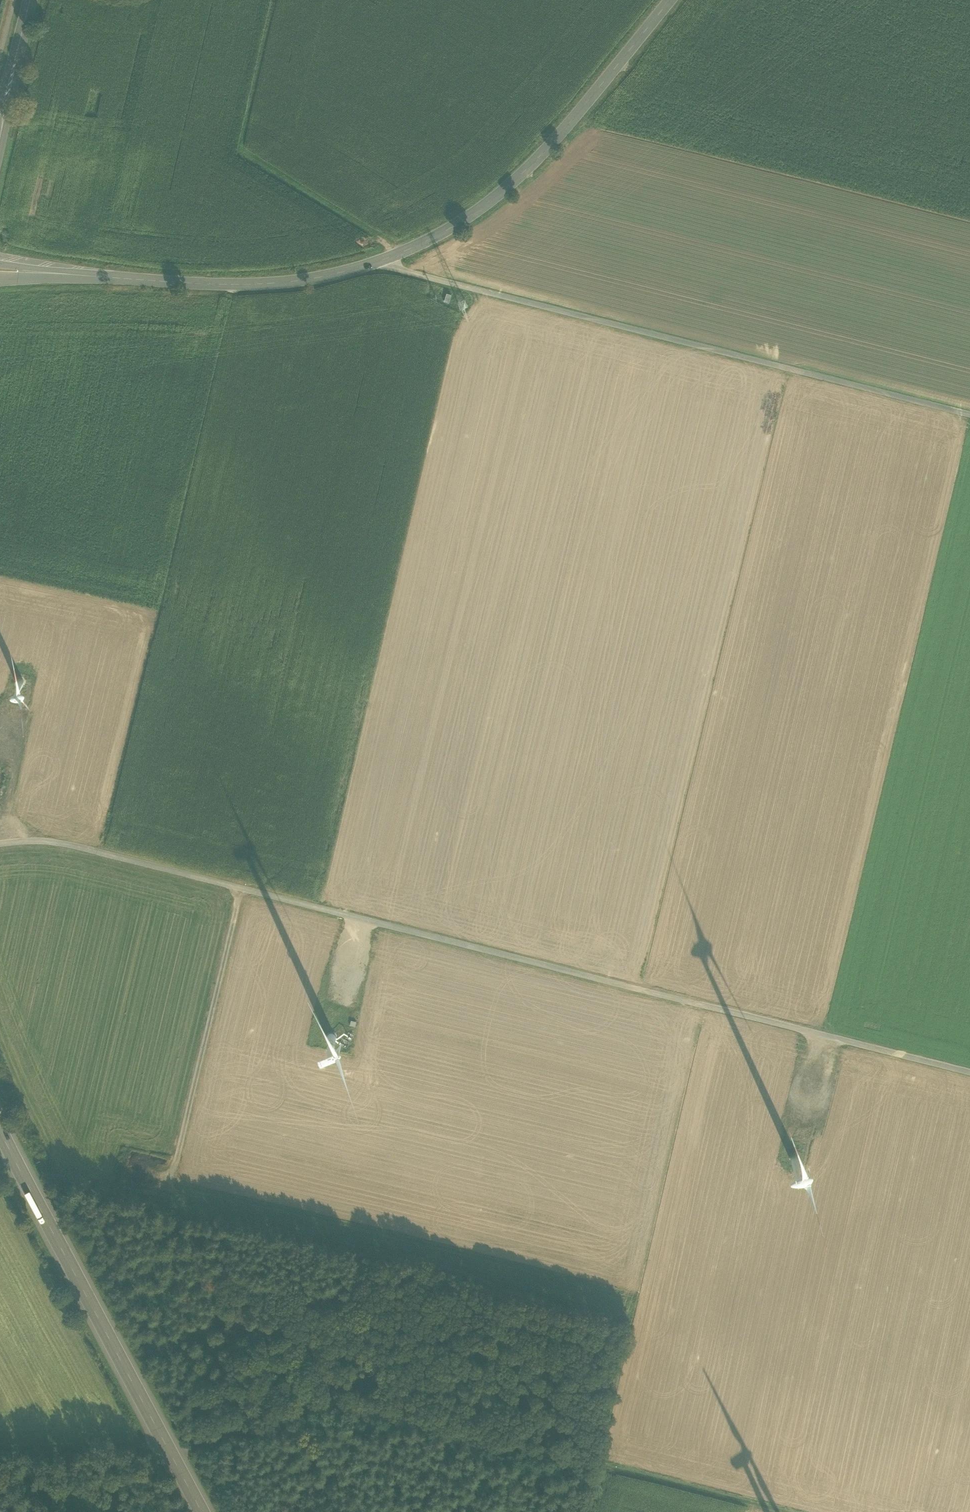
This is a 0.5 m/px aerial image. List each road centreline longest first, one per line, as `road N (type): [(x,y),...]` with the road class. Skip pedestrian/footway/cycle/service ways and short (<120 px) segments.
road 1 (unclassified): [(969,1073),(89,850),(0,844)]
road 2 (track): [(781,1511),(333,1400),(205,1443),(166,1444)]
road 3 (unclassified): [(969,410),(394,268),(390,257)]
road 4 (primary): [(203,1511),(0,1130)]
road 5 (tertiary): [(0,269),(271,284),(390,257)]
road 6 (tertiary): [(390,257),(494,199),(562,134),(671,0)]
road 7 (track): [(241,890),(169,1193)]
road 8 (track): [(0,1443),(166,1444)]
road 9 (track): [(11,842),(29,713)]
road 10 (primary): [(0,123),(30,0)]

